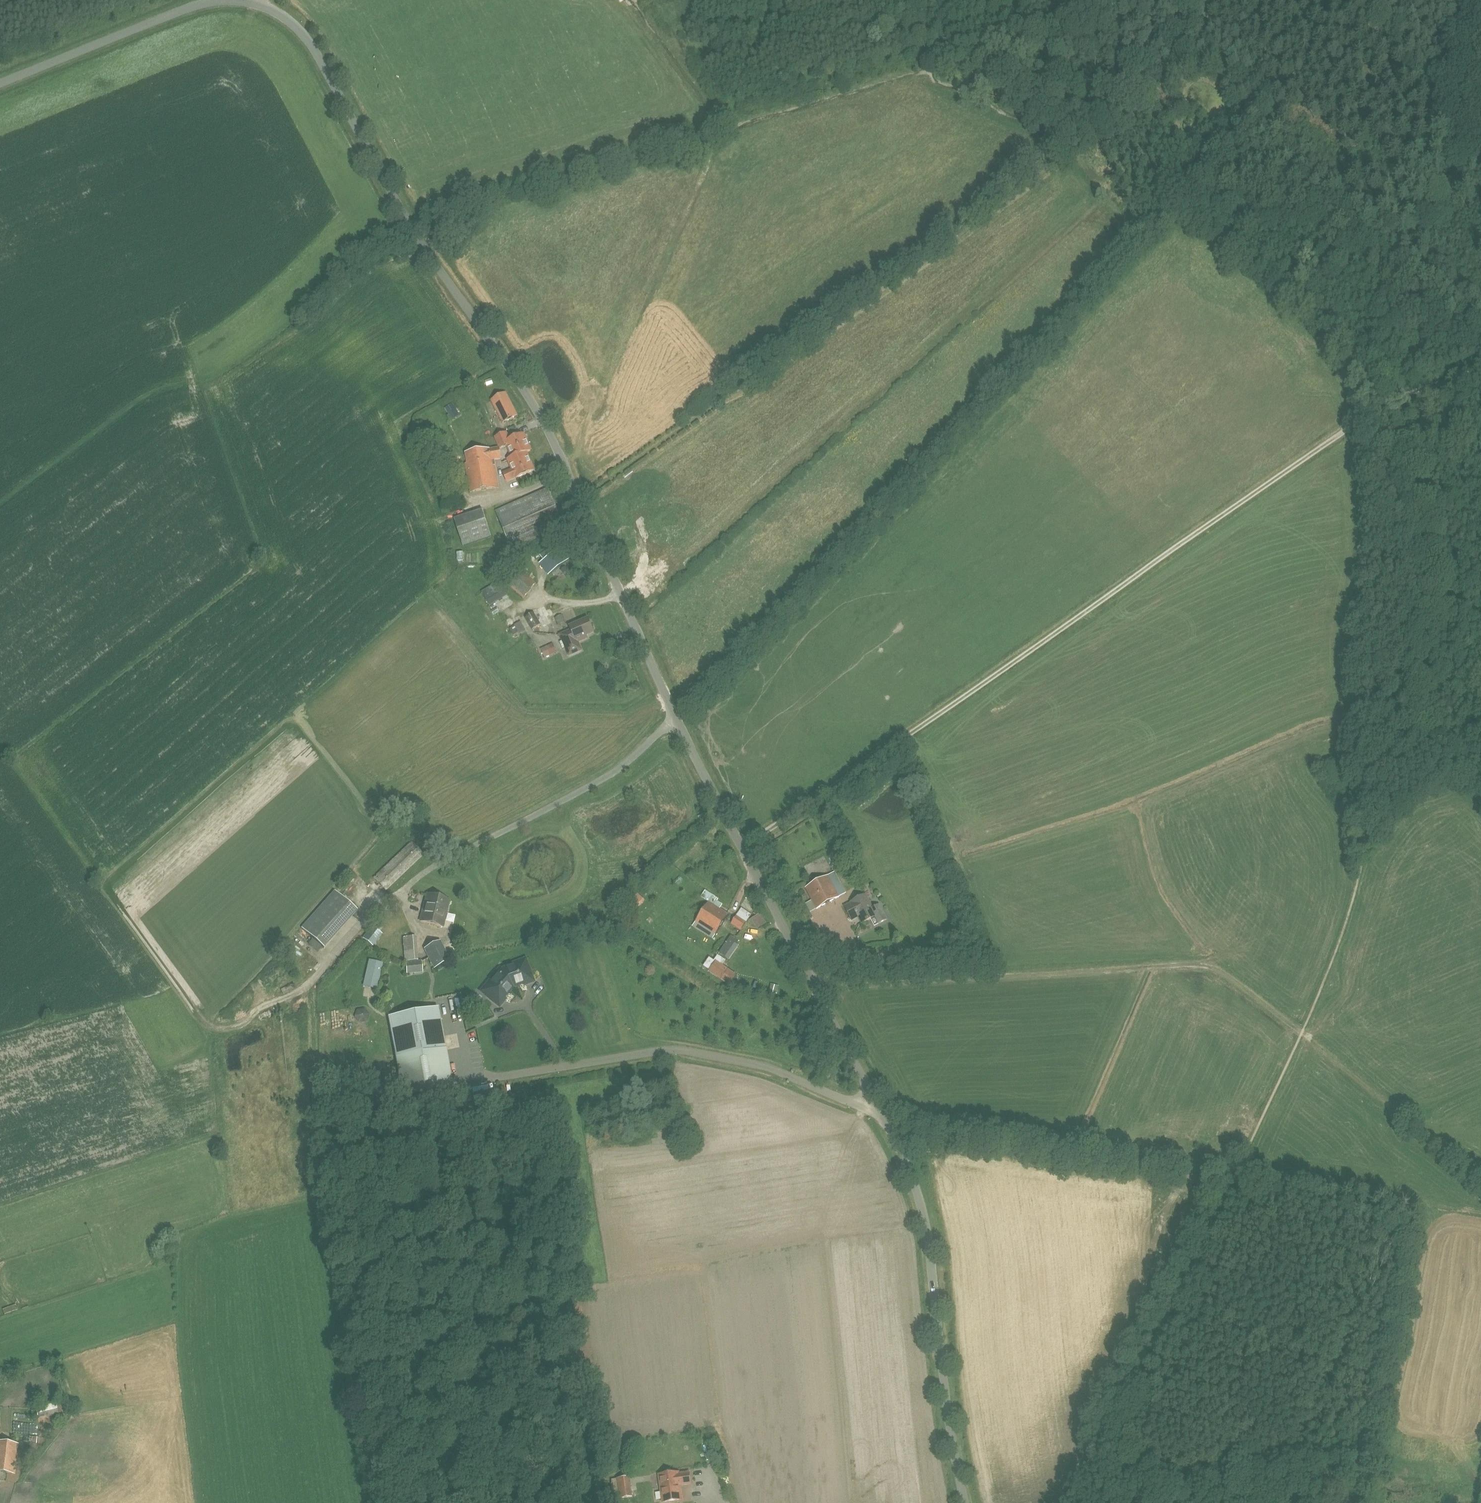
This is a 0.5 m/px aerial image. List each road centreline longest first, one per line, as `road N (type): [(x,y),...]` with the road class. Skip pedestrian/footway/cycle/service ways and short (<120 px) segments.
road 1 (unclassified): [(742,847),(550,431),(416,236),(300,35),(260,8),(212,3),(0,85)]
road 2 (unclassified): [(742,847),(1358,422)]
road 3 (unclassified): [(966,1502),(944,1410),(912,1177),(742,847)]
road 4 (track): [(398,892),(372,906),(298,993),(228,1022)]
road 5 (unclassified): [(1480,368),(1358,422)]

